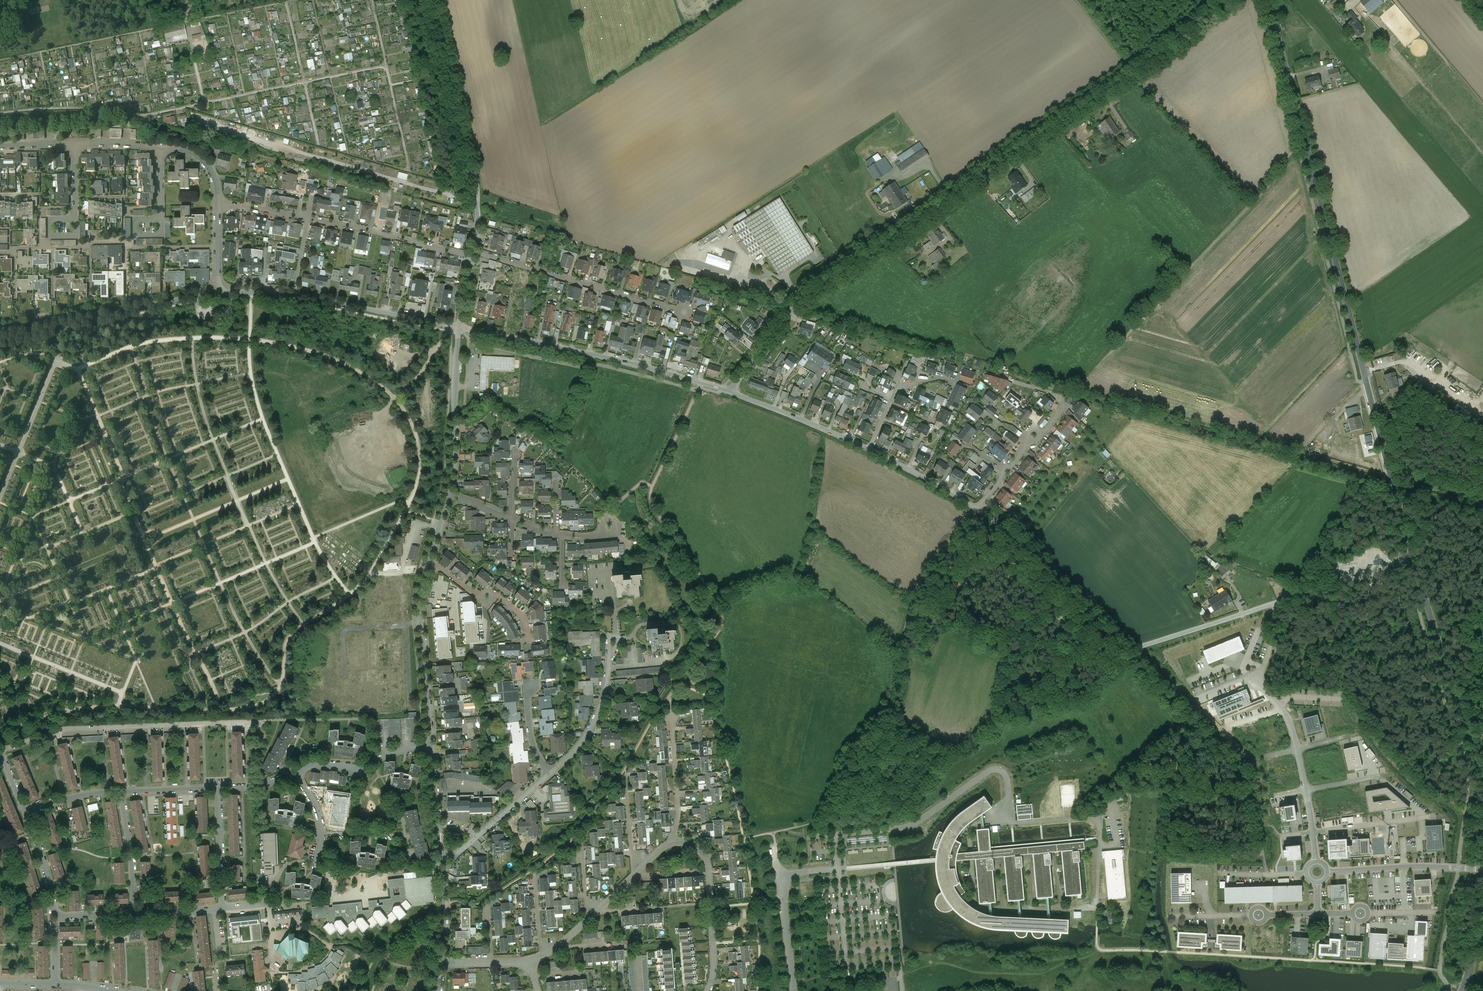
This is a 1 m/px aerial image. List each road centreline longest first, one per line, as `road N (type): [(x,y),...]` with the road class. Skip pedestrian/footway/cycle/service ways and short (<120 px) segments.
road 1 (unclassified): [(728,392),(802,299),(1140,71),(1225,0)]
road 2 (tertiary): [(1413,563),(1268,0)]
road 3 (residential): [(1413,563),(1121,649),(1009,527),(978,509)]
road 4 (track): [(773,833),(818,821),(843,761),(872,728),(916,604),(978,509)]
road 5 (residential): [(0,752),(62,730),(337,719)]
road 6 (residential): [(459,326),(728,392)]
road 7 (residential): [(473,252),(478,210),(434,0)]
road 8 (track): [(1262,824),(1239,770),(1121,649)]
road 9 (tertiary): [(1482,779),(1413,563)]
road 10 (residential): [(0,339),(218,292)]
road 11 (residential): [(685,313),(473,252)]
road 12 (track): [(916,604),(974,605),(976,615),(1028,642),(1043,633),(998,591)]
road 13 (residential): [(432,747),(420,614),(429,559)]
road 14 (track): [(1118,844),(1255,857),(1263,855),(1262,824)]
road 15 (residential): [(709,990),(709,864),(694,845),(673,841)]
road 16 (residential): [(448,495),(459,326)]
road 17 (residential): [(308,219),(472,257)]
road 18 (residential): [(294,295),(459,326)]
road 19 (residential): [(1328,872),(1482,870)]
road 20 (residential): [(550,775),(595,722),(615,643)]
road 21 (residential): [(1007,473),(1064,409),(1057,394),(1011,381)]
road 22 (residential): [(794,990),(775,845)]
road 23 (residential): [(294,772),(432,747)]
road 24 (residential): [(440,856),(456,854),(550,775)]
road 25 (residential): [(978,509),(869,448)]
road 26 (residential): [(133,914),(120,792)]
road 27 (residential): [(673,841),(672,719)]
road 28 (residential): [(223,908),(218,788)]

